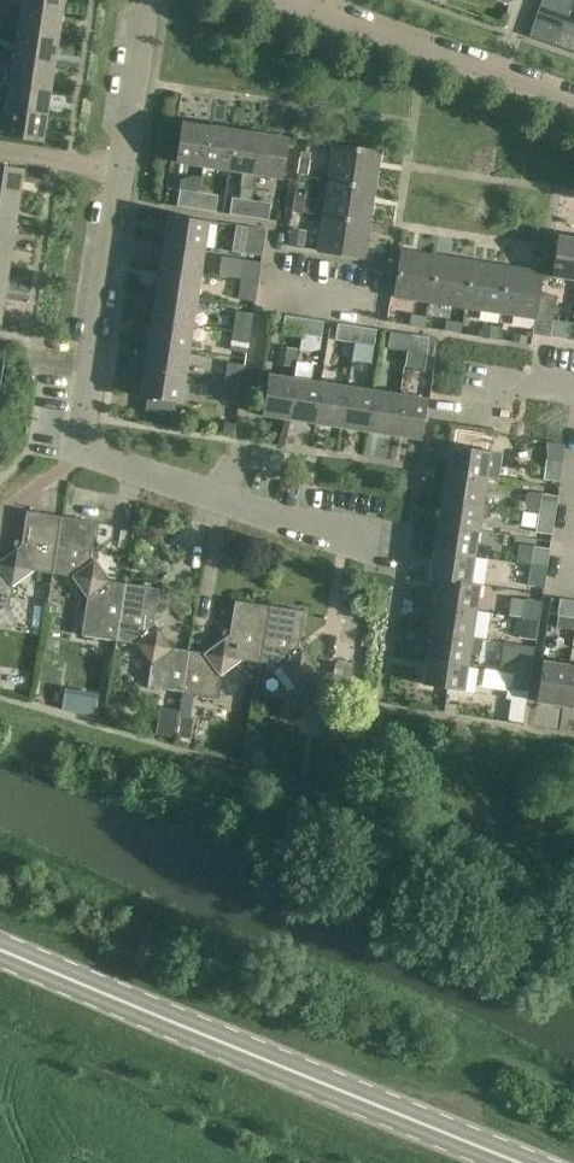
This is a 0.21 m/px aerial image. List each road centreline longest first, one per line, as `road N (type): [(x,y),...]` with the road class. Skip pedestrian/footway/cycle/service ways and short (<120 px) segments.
road 1 (residential): [(375,542),(289,527),(77,455),(148,0)]
road 2 (secondary): [(510,1162),(0,946)]
road 3 (residential): [(573,102),(316,9)]

